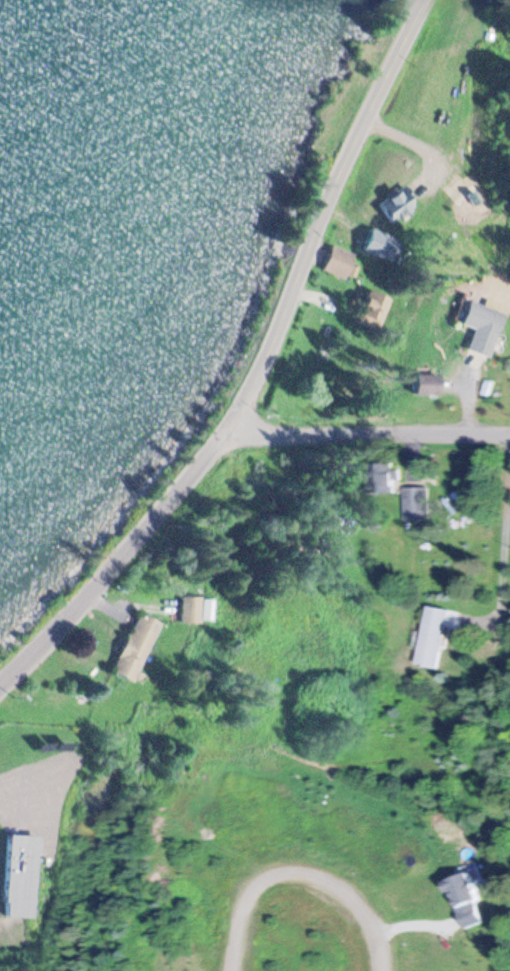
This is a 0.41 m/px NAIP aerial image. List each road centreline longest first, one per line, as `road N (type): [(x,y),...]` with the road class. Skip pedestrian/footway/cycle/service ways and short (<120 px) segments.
road 1 (residential): [(231,417),(424,0)]
road 2 (residential): [(0,680),(231,417)]
road 3 (residential): [(509,433),(231,417)]
road 4 (residential): [(388,970),(375,916),(343,882),(300,869),(269,882),(246,914),(238,970)]

